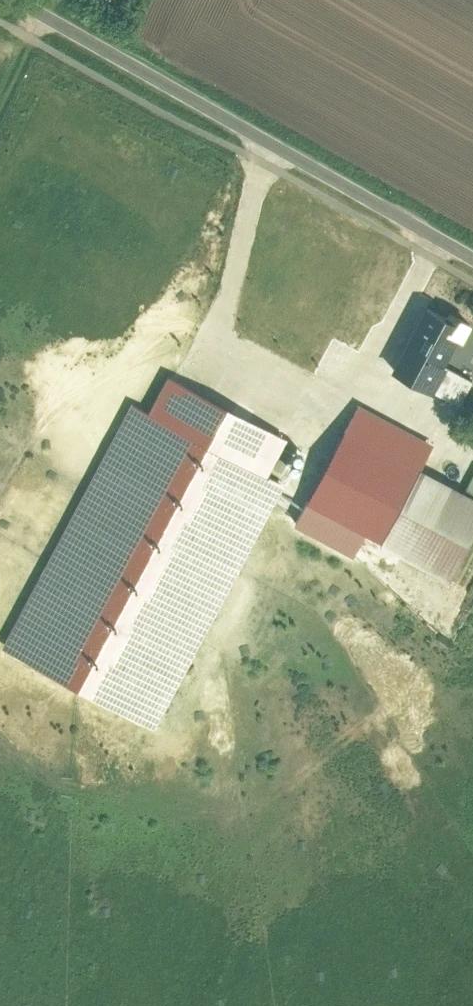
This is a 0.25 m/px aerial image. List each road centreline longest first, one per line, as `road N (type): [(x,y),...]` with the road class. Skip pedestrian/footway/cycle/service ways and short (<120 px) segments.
road 1 (tertiary): [(24,0),(472,255)]

